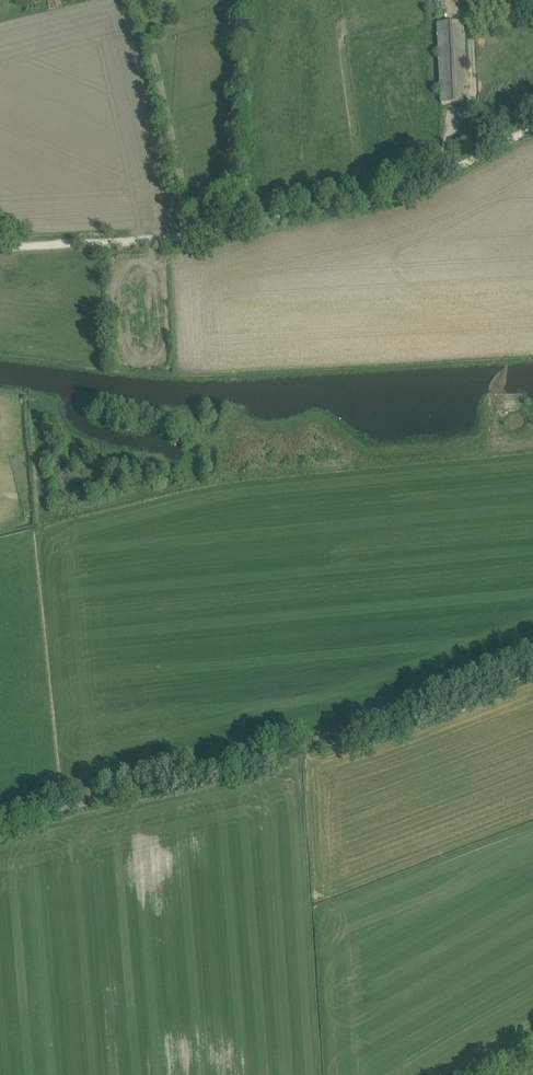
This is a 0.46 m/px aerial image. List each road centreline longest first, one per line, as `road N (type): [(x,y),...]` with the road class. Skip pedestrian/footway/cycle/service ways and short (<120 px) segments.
road 1 (track): [(0,821),(323,746),(532,669)]
road 2 (track): [(0,246),(192,236),(379,200),(532,125)]

